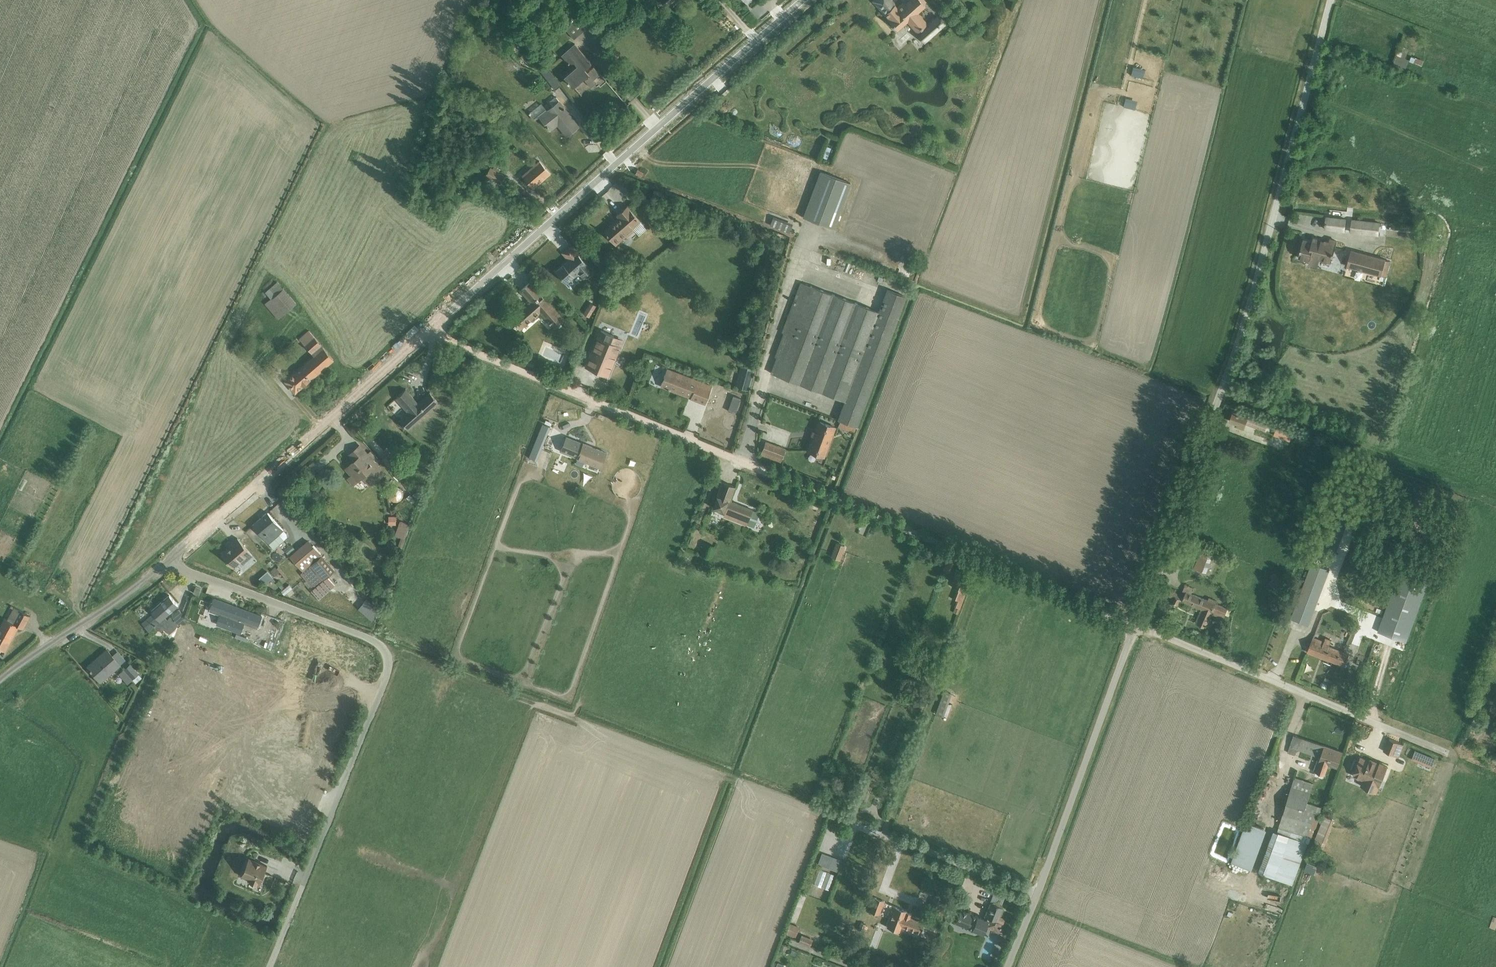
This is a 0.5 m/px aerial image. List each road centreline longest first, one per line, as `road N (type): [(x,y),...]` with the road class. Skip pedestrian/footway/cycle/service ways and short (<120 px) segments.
road 1 (residential): [(1135,624),(431,331)]
road 2 (residential): [(1330,0),(1232,347),(1135,624)]
road 3 (residential): [(0,679),(170,560),(431,331)]
road 4 (residential): [(431,331),(802,0)]
road 5 (residential): [(1135,624),(1009,966)]
road 6 (residential): [(1452,753),(1135,624)]

